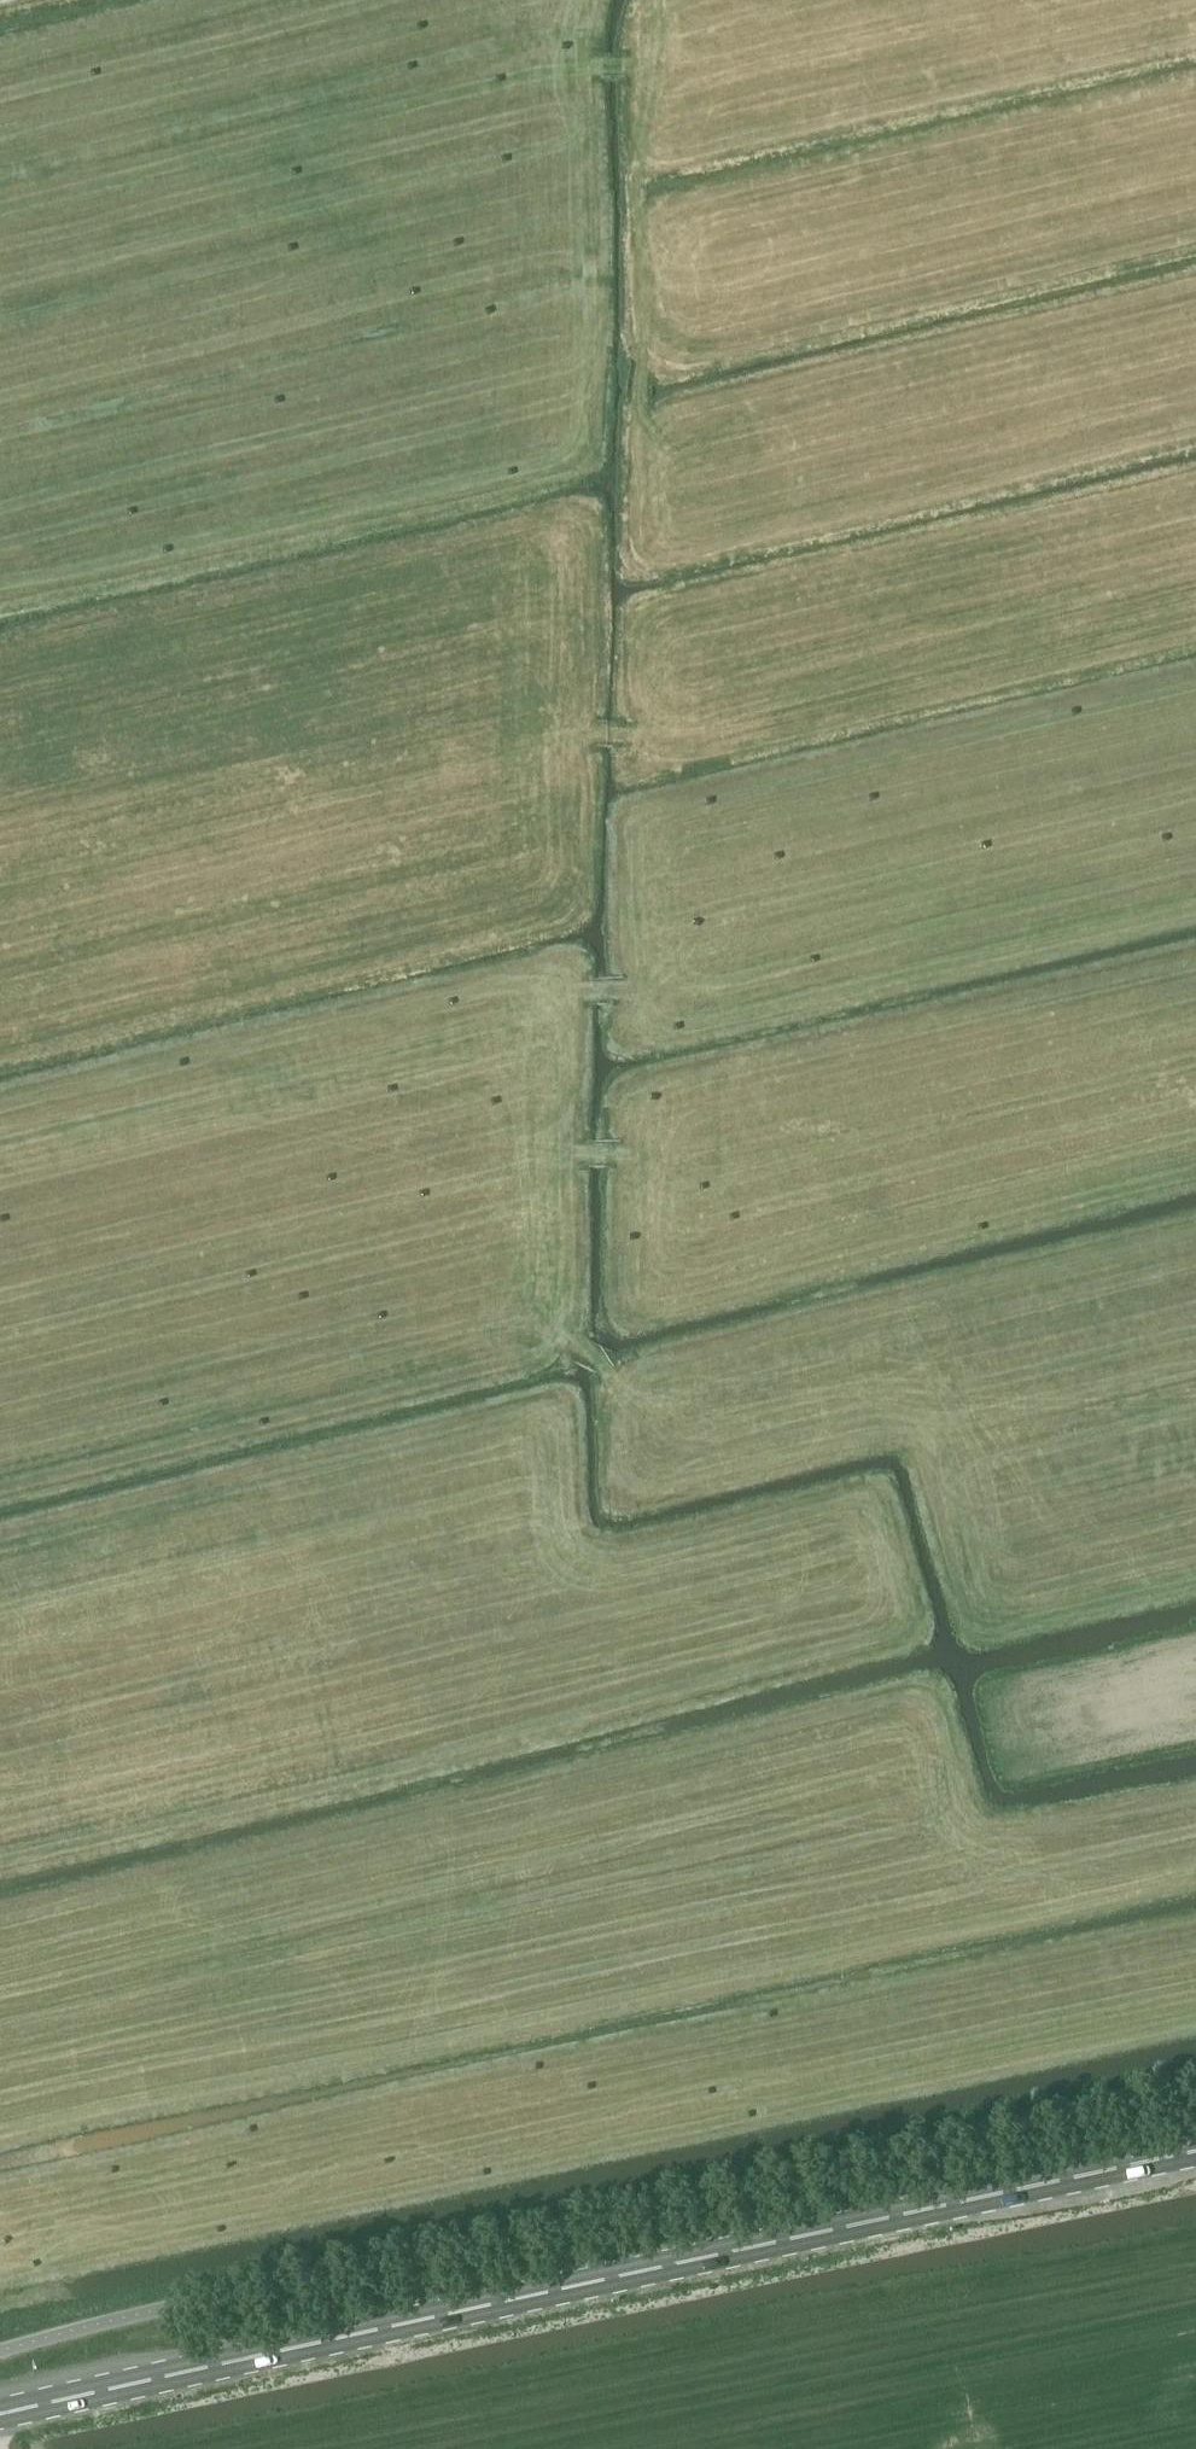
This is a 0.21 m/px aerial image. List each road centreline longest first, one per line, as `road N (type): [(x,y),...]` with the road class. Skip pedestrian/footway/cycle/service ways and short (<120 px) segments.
road 1 (secondary): [(228,2361),(1195,2152)]
road 2 (secondary): [(228,2361),(0,2414)]

